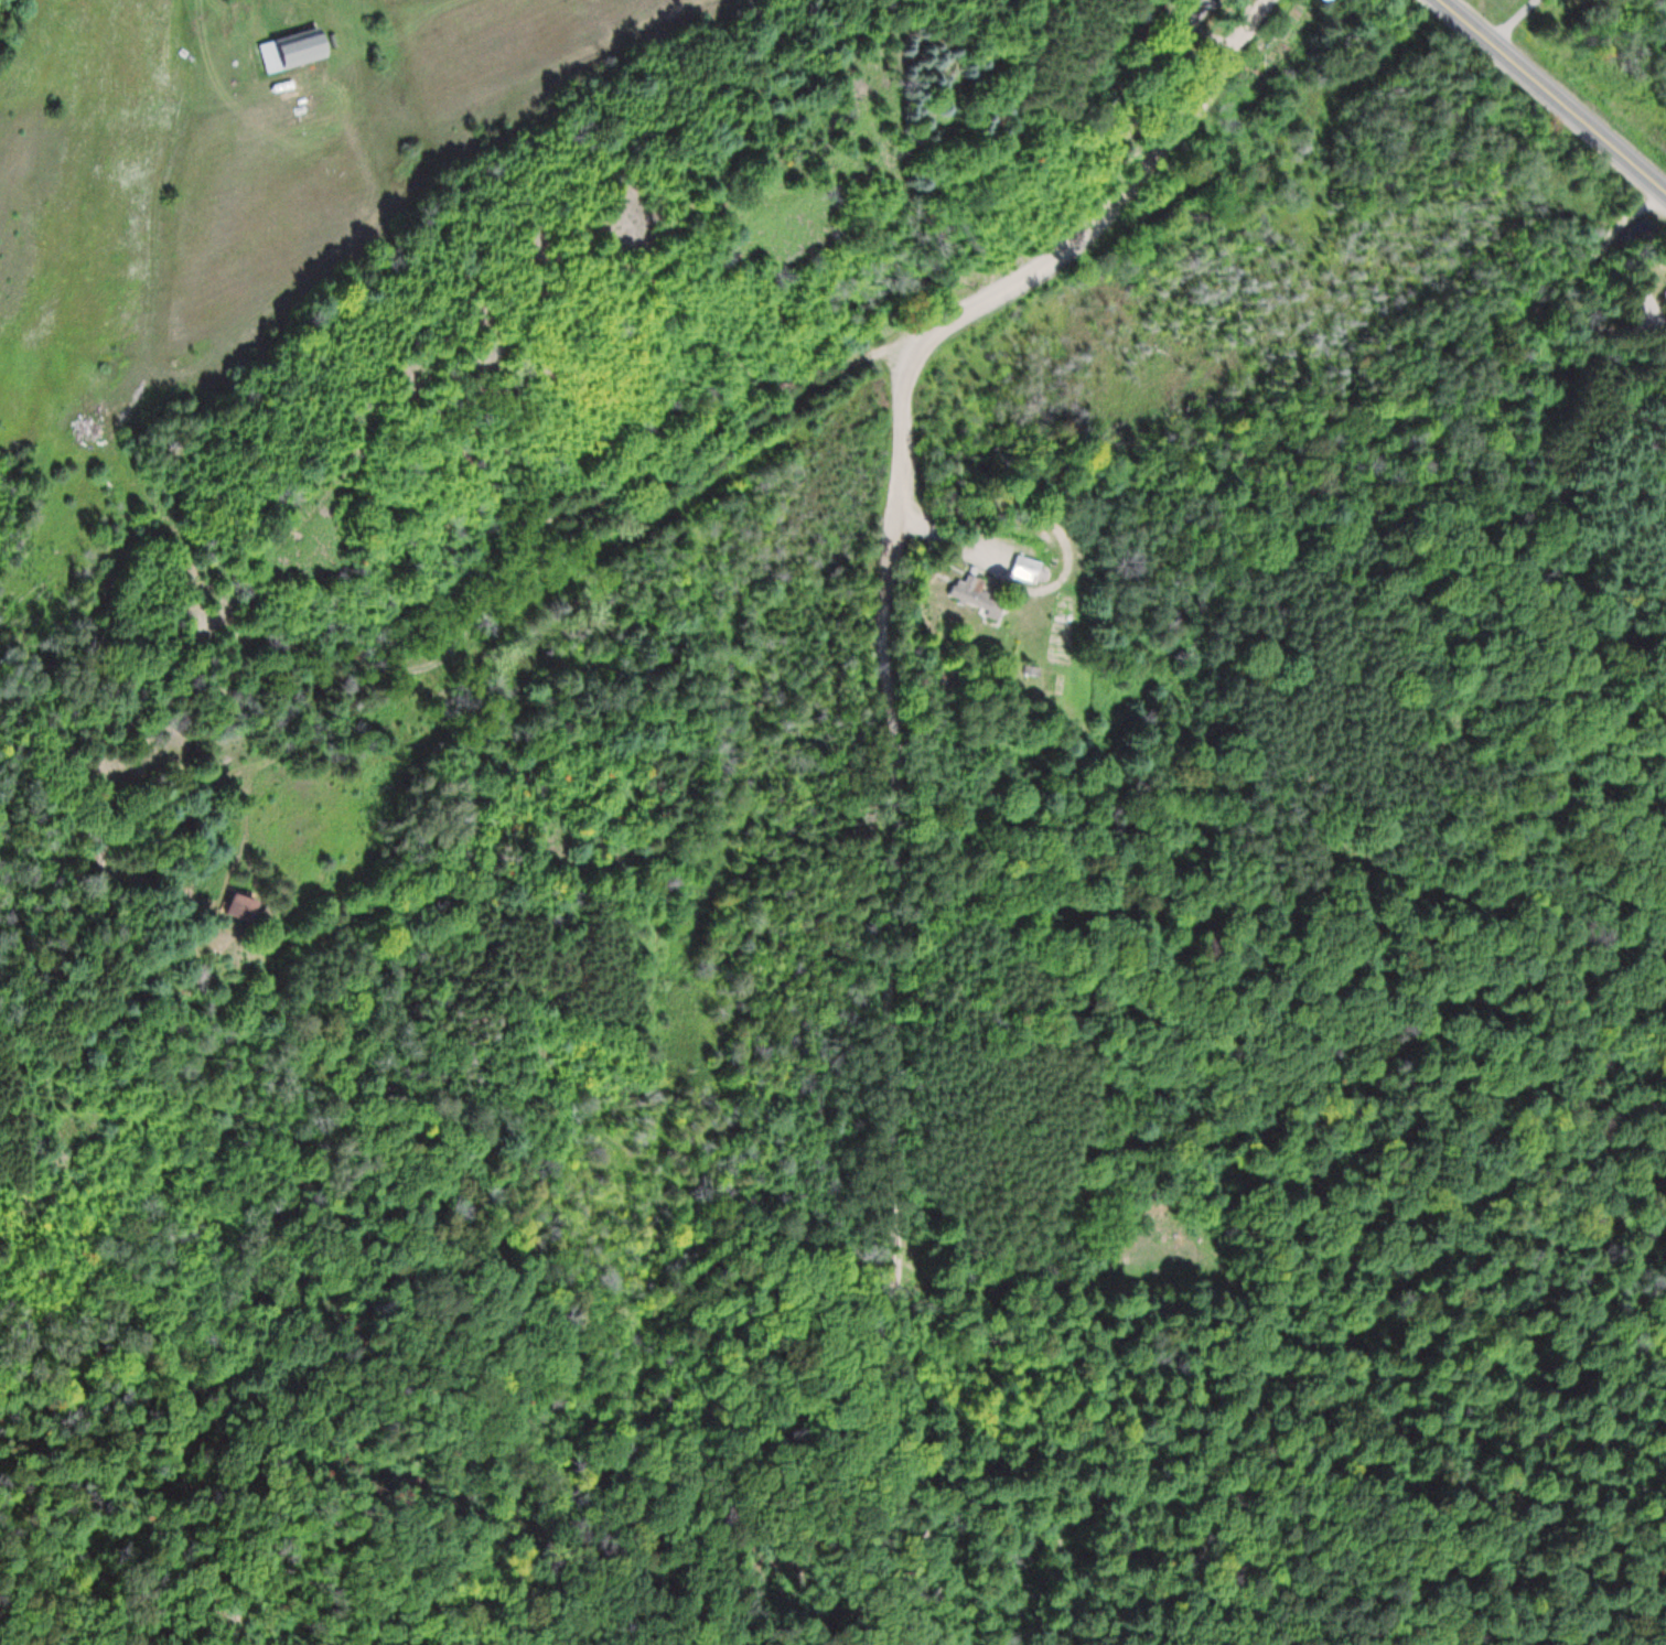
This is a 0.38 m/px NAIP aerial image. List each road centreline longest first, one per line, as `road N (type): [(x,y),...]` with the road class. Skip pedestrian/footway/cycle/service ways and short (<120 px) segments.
road 1 (track): [(948,1644),(913,1503),(886,1152),(906,363),(945,323),(1096,229),(1171,147),(1268,0)]
road 2 (tertiary): [(1665,195),(1439,0)]

